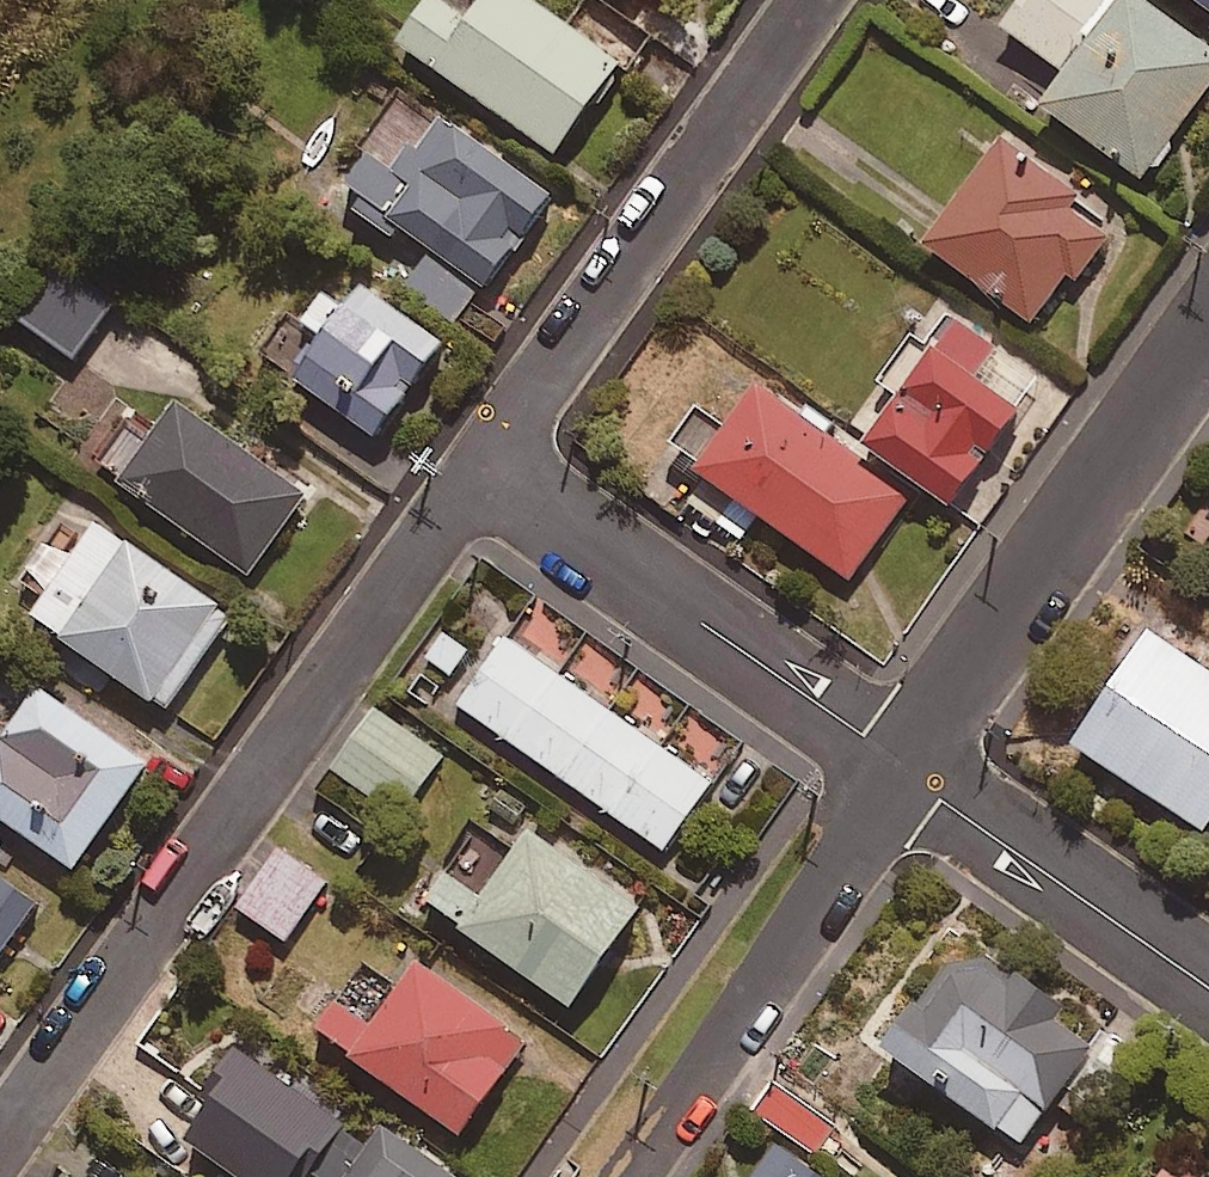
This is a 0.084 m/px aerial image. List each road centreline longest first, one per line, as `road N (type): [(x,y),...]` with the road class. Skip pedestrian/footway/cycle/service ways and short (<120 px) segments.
road 1 (residential): [(0,1148),(484,465)]
road 2 (residential): [(484,465),(815,0)]
road 3 (residential): [(900,767),(1208,329)]
road 4 (residential): [(484,465),(900,767)]
road 5 (residential): [(628,1176),(900,767)]
road 6 (residential): [(900,767),(1208,988)]

